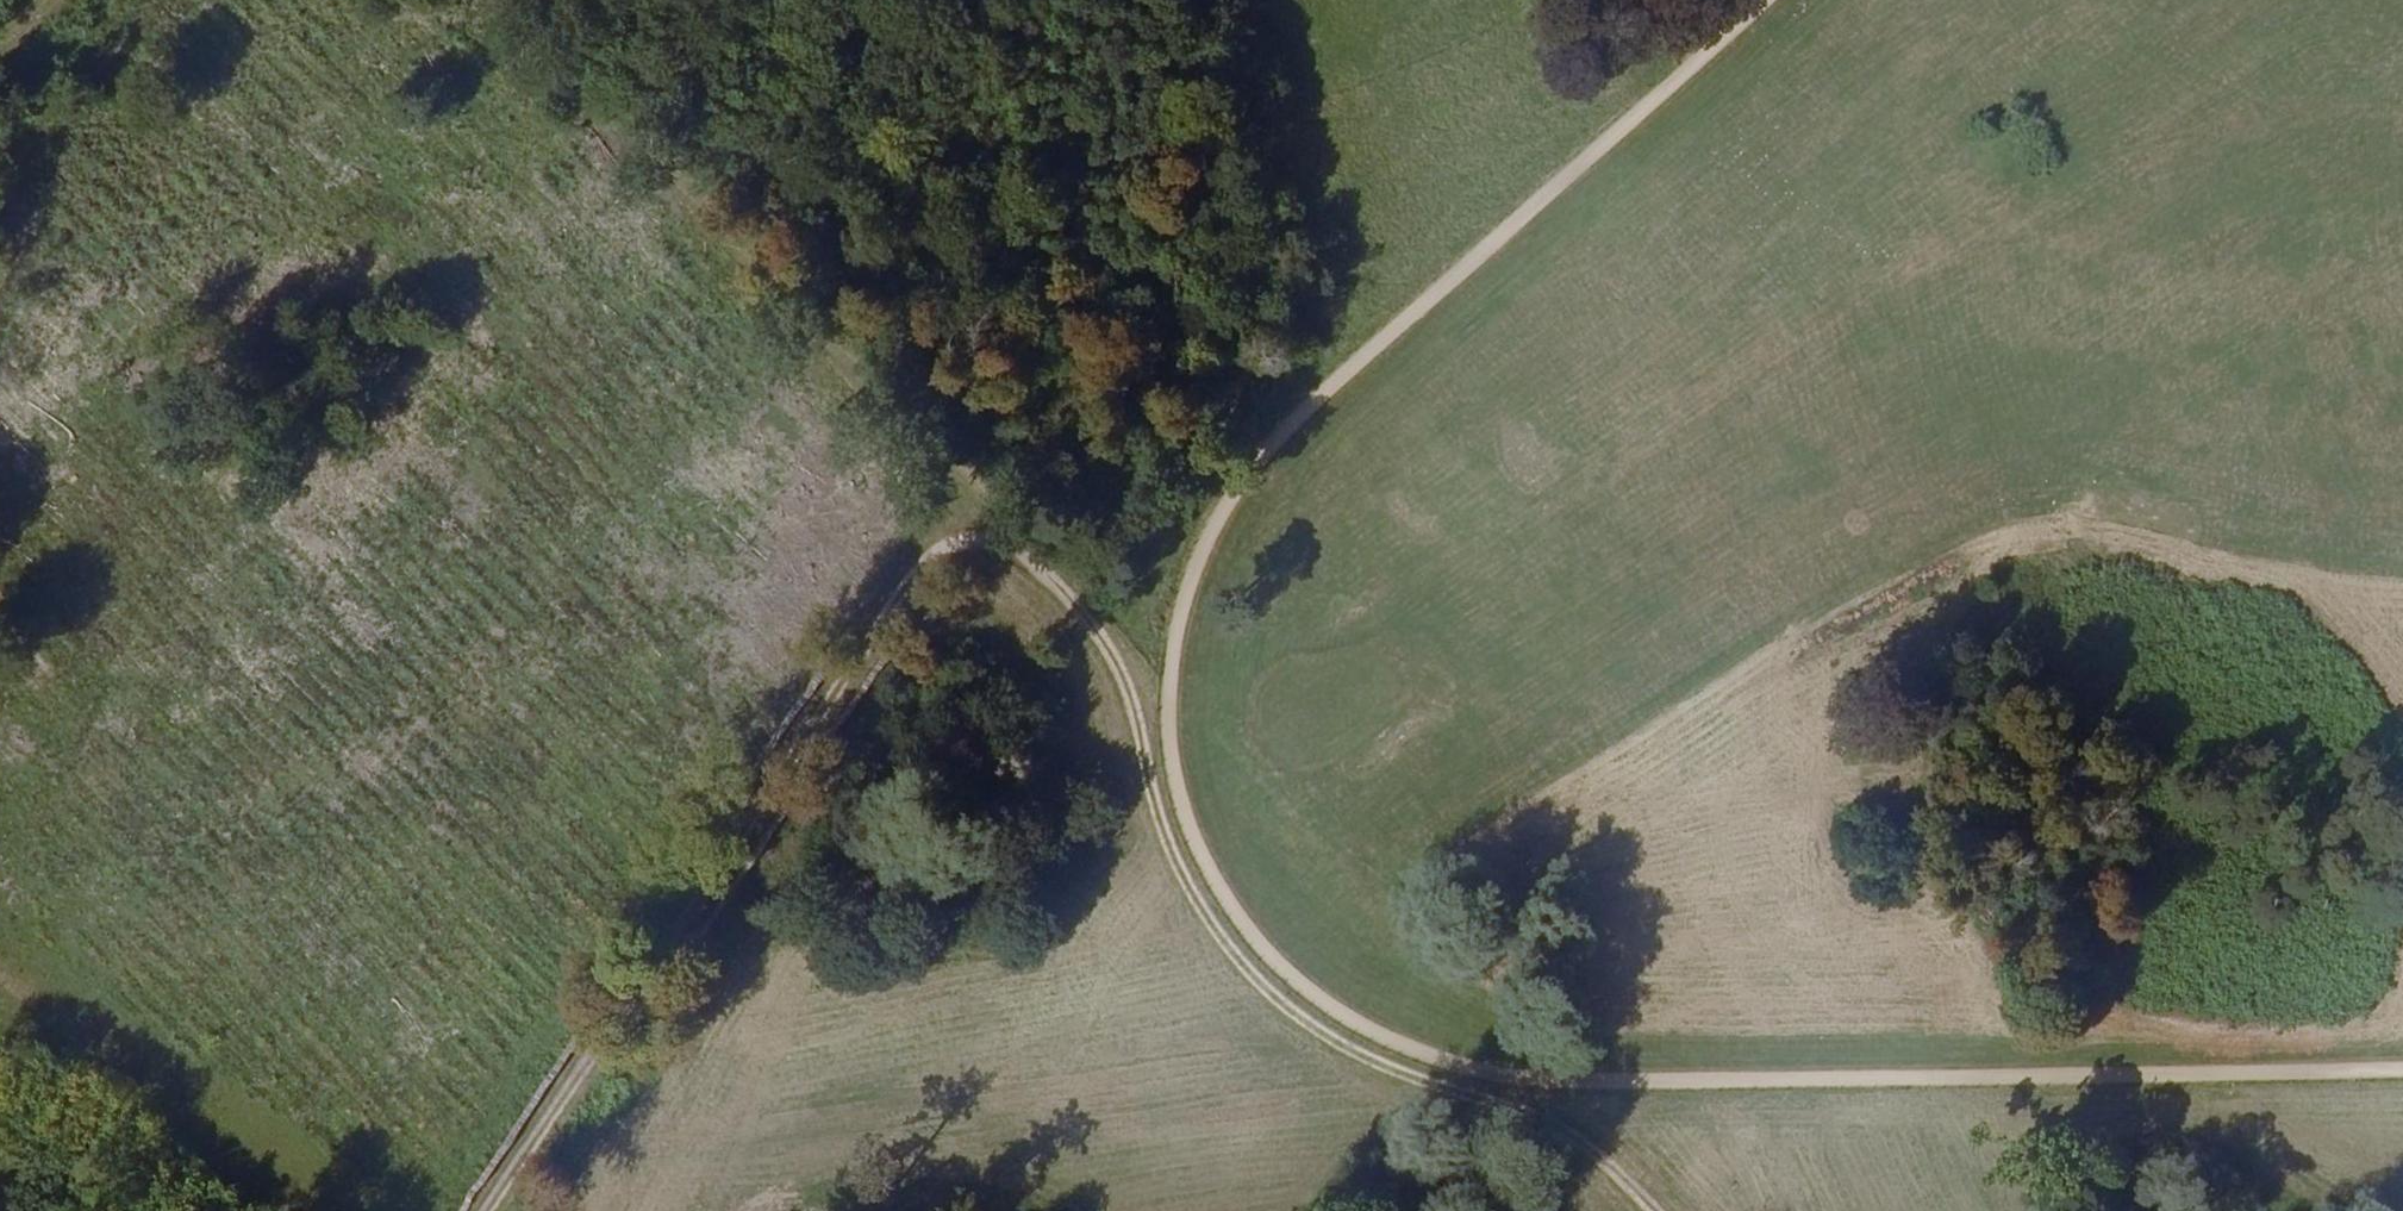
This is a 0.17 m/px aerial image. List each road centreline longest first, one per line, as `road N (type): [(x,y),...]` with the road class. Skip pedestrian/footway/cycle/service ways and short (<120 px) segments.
road 1 (track): [(2402,1070),(1513,1078),(1421,1056),(1297,982),(1212,877),(1182,807)]
road 2 (track): [(1168,742),(1170,672),(1189,585),(1219,521),(1270,452),(1327,392),(1775,0)]
road 3 (track): [(1168,742),(1133,678),(1024,561),(976,540),(949,546)]
road 4 (track): [(1638,1210),(1513,1078)]

